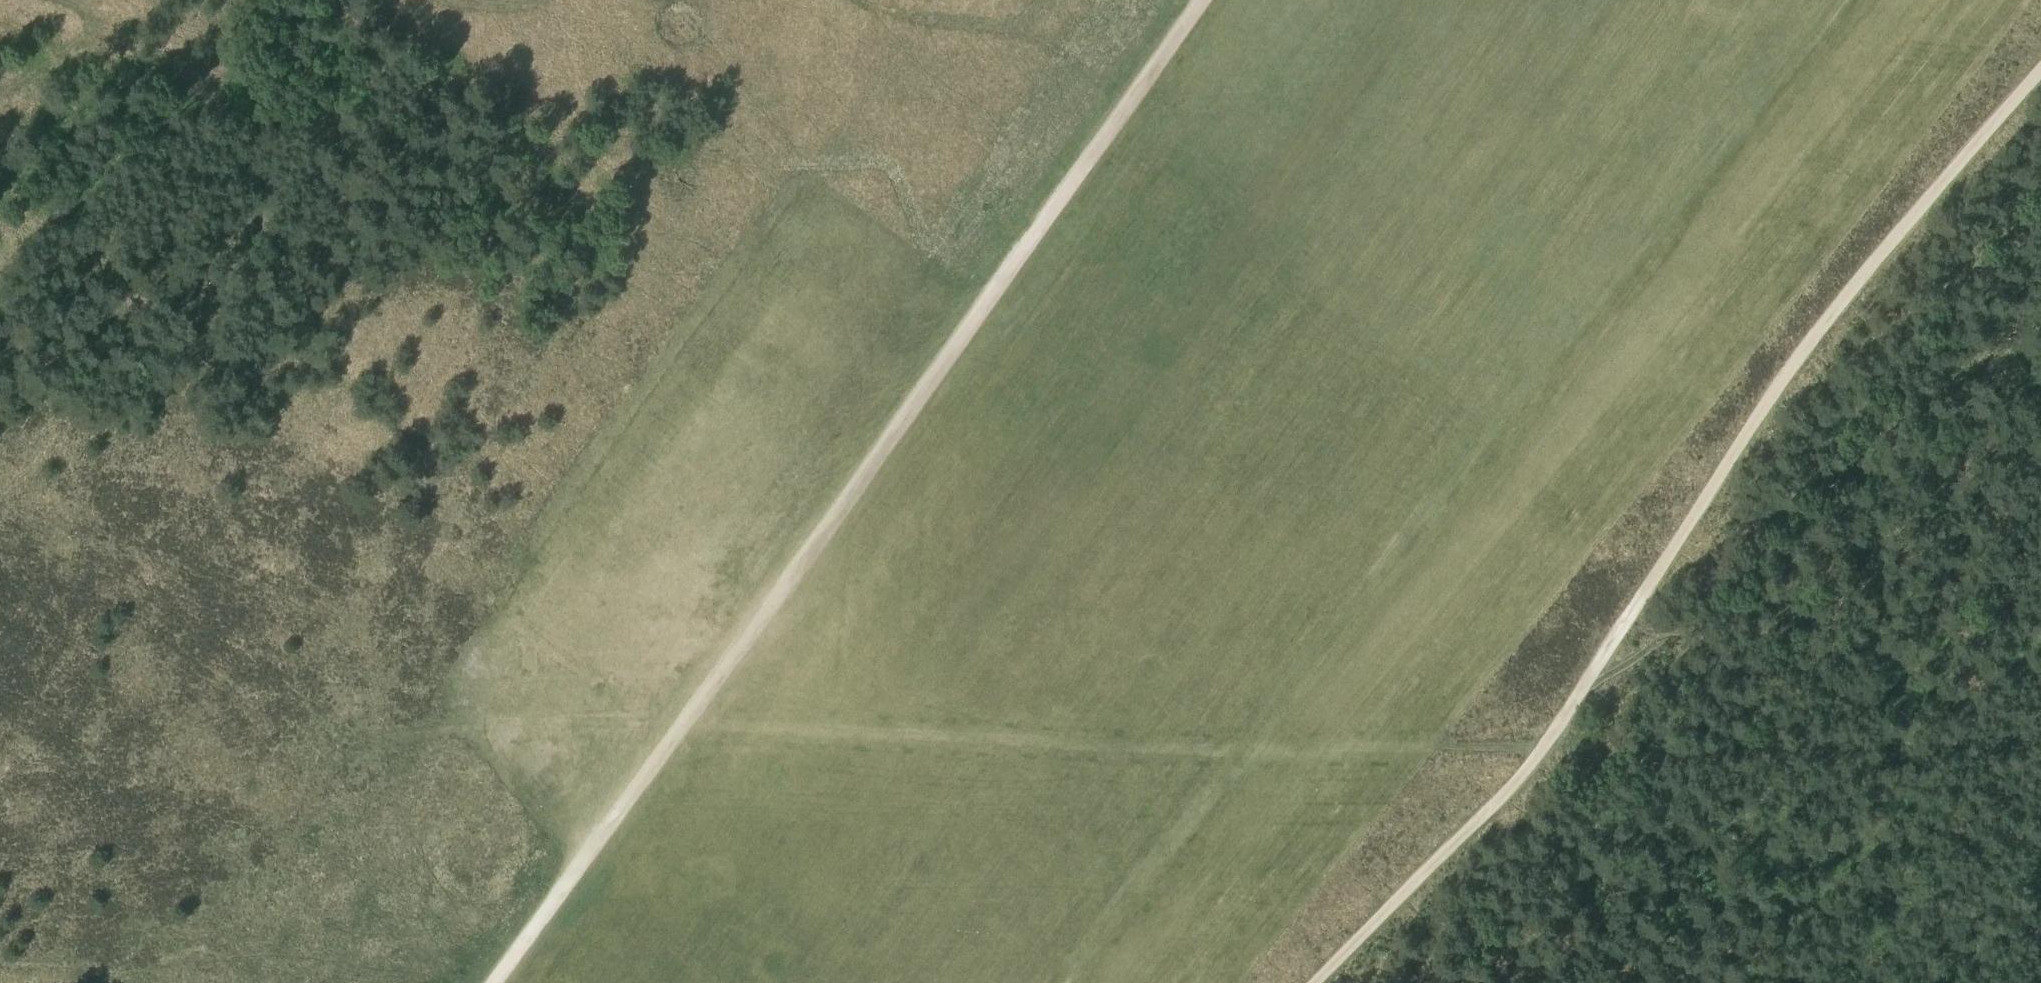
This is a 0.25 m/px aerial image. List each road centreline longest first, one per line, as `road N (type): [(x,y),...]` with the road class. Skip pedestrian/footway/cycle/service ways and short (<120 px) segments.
road 1 (track): [(1591,674),(1603,676),(1680,638),(1728,647),(1746,664),(1790,743),(2040,738)]

